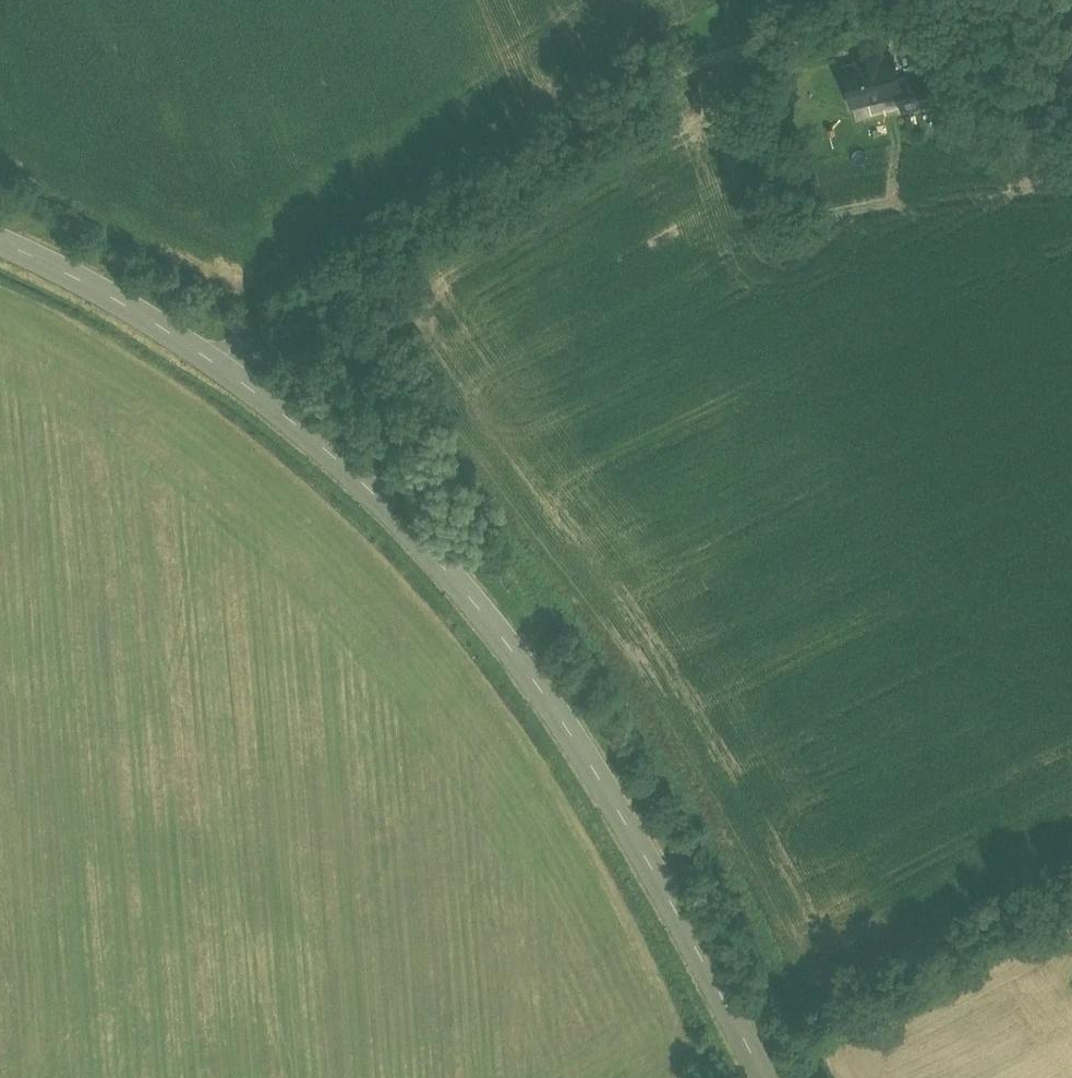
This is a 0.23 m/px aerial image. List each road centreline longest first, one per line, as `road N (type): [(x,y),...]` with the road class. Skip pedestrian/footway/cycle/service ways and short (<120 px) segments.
road 1 (tertiary): [(764,1077),(601,782),(508,643),(416,534),(318,439),(92,283),(0,242)]

